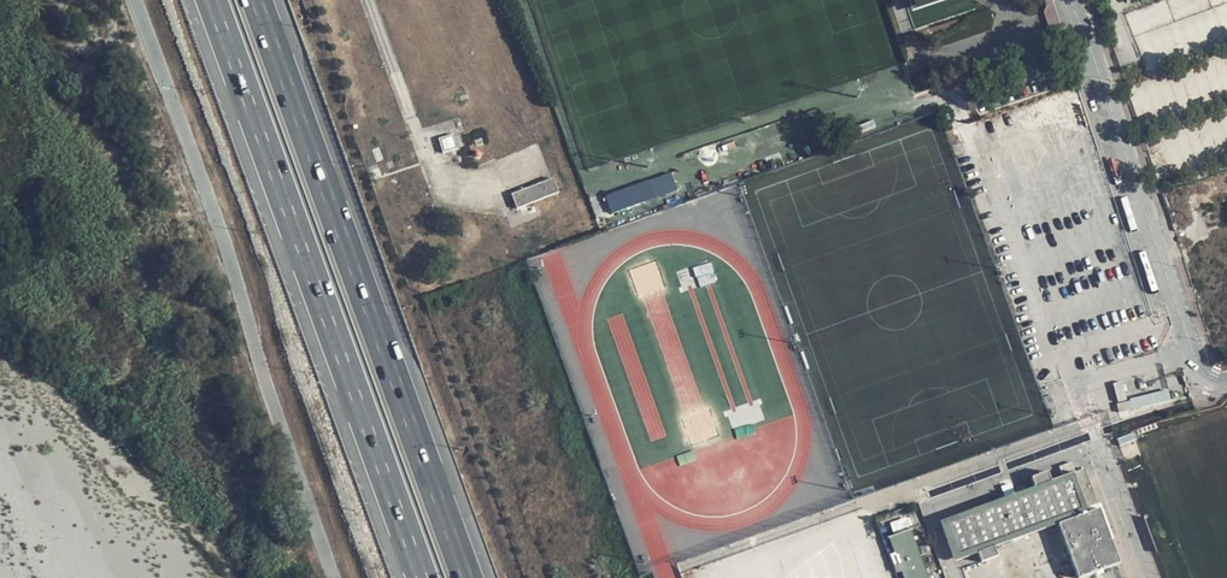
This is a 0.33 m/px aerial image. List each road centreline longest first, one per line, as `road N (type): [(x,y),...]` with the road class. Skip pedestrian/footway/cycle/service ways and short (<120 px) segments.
road 1 (motorway): [(467,577),(256,0)]
road 2 (motorway): [(212,0),(421,577)]
road 3 (unclassified): [(1226,379),(1214,379),(1193,350),(1074,0)]

